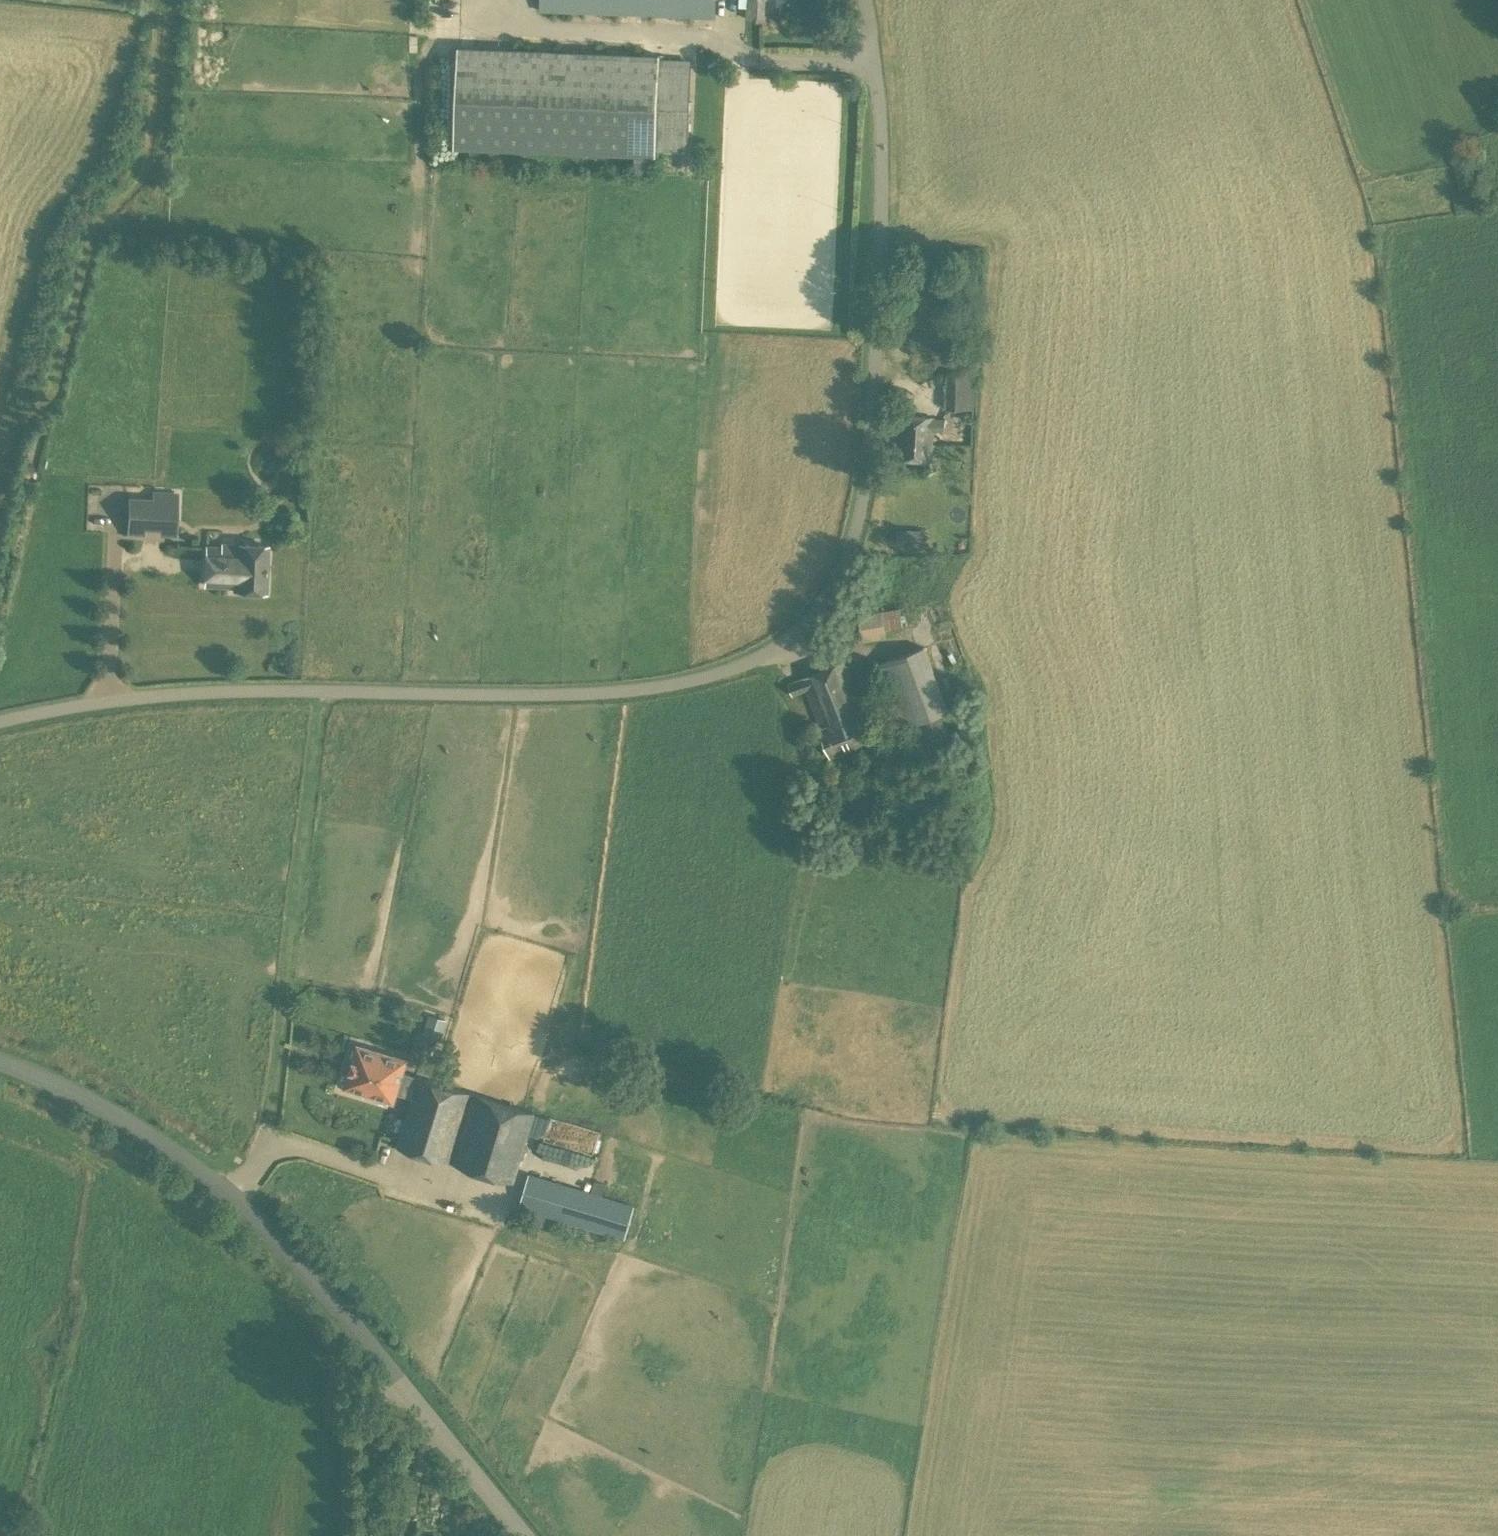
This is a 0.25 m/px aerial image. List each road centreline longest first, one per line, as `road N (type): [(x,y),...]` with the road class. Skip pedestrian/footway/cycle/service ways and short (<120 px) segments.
road 1 (unclassified): [(0,723),(249,691),(571,687),(694,673),(754,657),(797,629),(840,573),(868,499),(876,371),(872,0)]
road 2 (unclassified): [(519,1535),(339,1315),(225,1190),(146,1138),(0,1067)]

